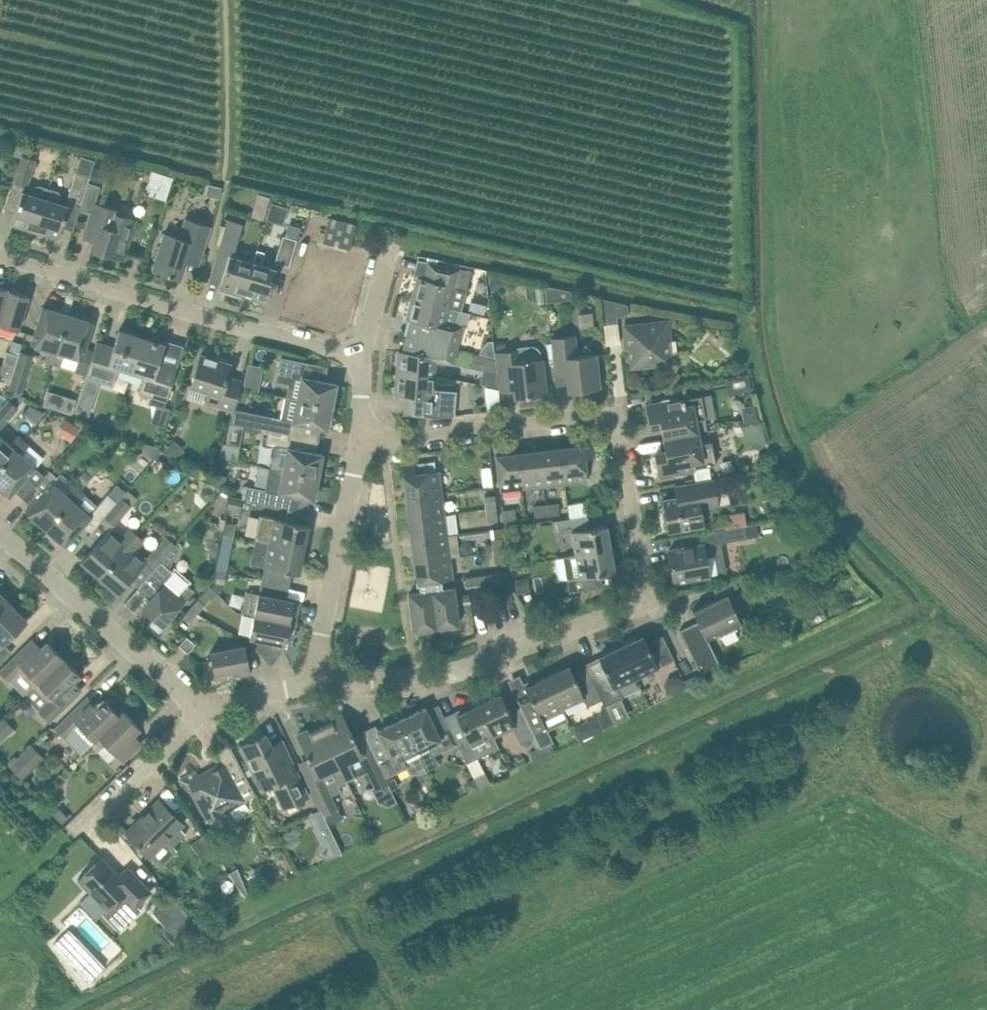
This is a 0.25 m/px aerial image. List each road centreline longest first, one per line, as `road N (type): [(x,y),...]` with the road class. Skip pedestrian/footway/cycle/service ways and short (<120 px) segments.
road 1 (residential): [(312,690),(489,668),(639,606),(656,568),(611,422),(594,417),(360,439)]
road 2 (residential): [(357,361),(0,261)]
road 3 (residential): [(201,716),(0,538)]
road 4 (residential): [(312,690),(360,439)]
road 5 (unclassified): [(227,0),(227,186)]
road 6 (residential): [(62,835),(201,716)]
road 7 (residential): [(357,361),(387,238)]

